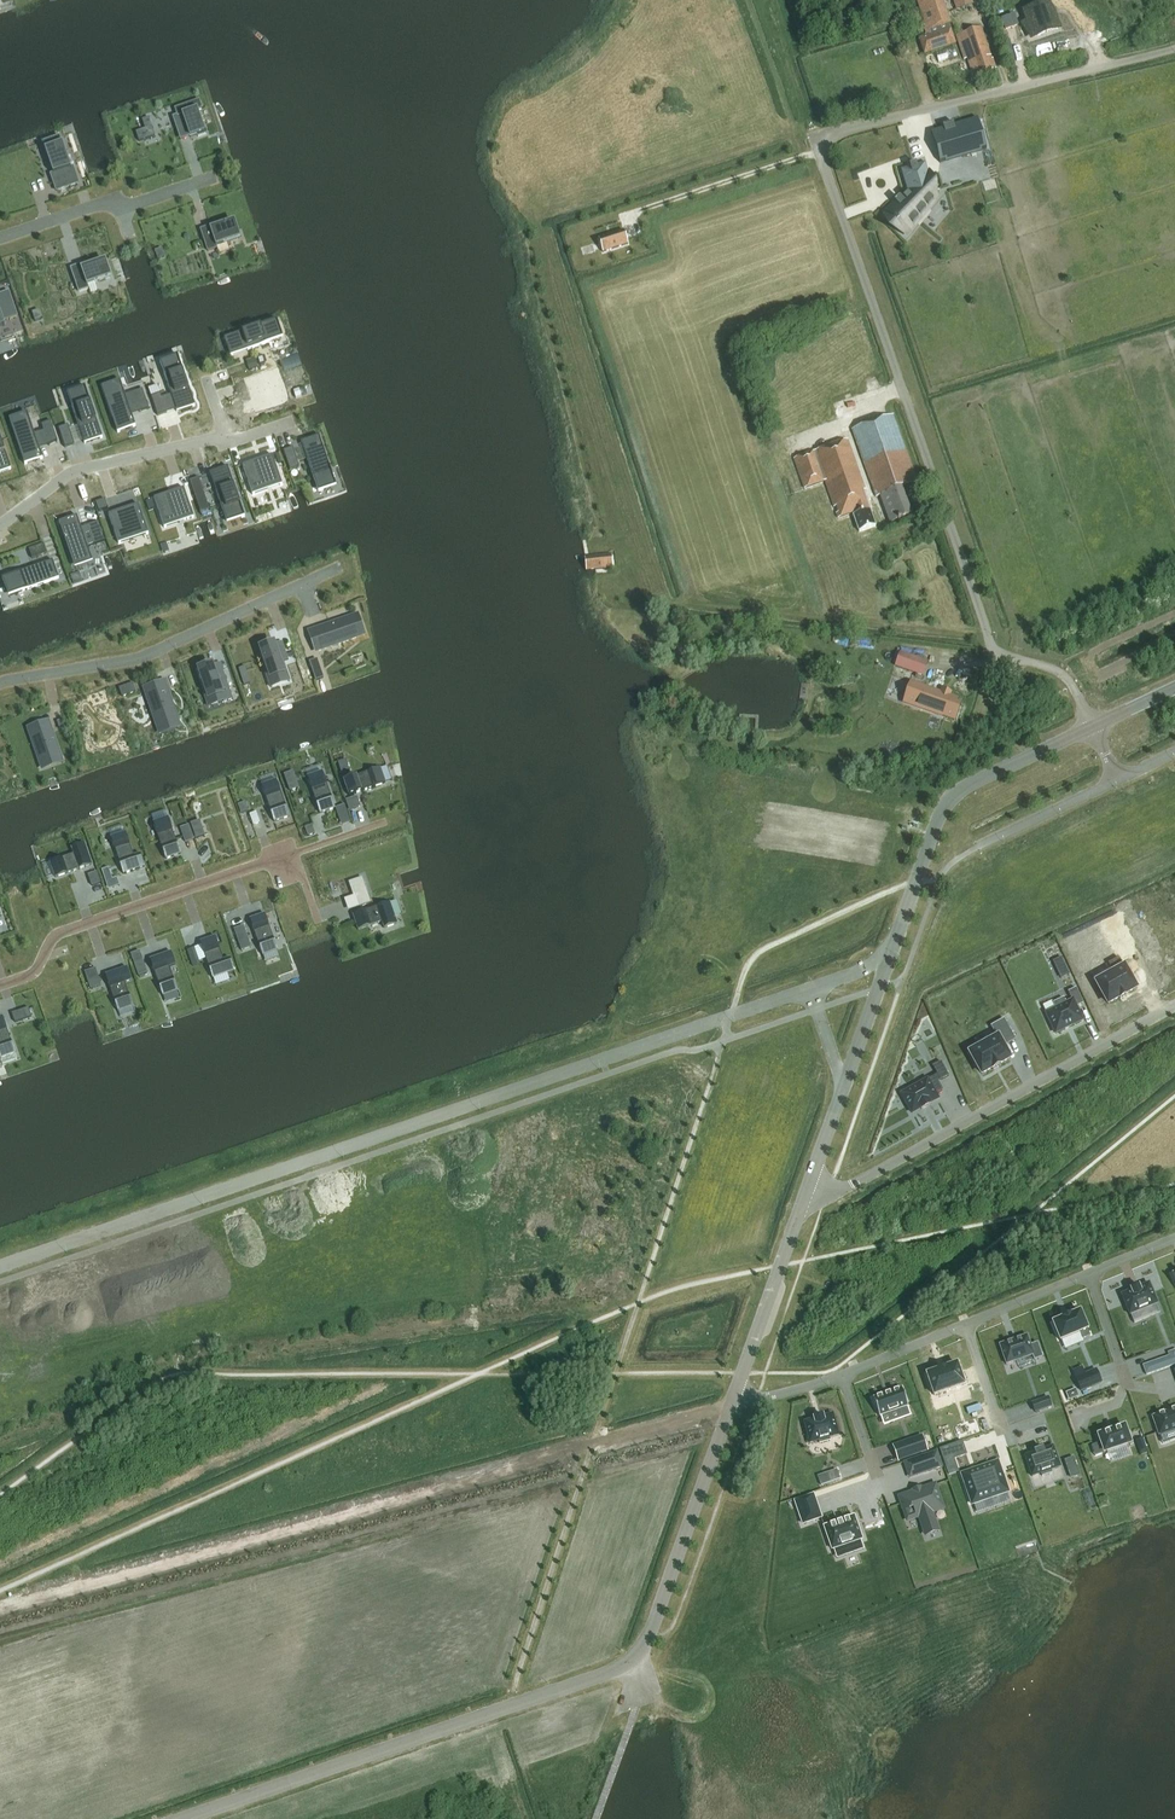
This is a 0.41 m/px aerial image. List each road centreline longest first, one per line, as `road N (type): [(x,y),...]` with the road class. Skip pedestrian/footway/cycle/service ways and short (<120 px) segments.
road 1 (unclassified): [(994,657),(816,139),(1174,50)]
road 2 (residential): [(810,989),(0,1266)]
road 3 (tertiary): [(183,1818),(635,1665),(735,1399)]
road 4 (residential): [(1174,1239),(841,1377),(735,1399)]
road 5 (residential): [(809,1186),(850,1185),(1174,1005)]
road 6 (residential): [(0,682),(140,658),(341,567)]
road 7 (residential): [(282,859),(53,936),(35,974),(0,986)]
road 8 (tertiary): [(1092,726),(953,795),(937,816),(896,936)]
road 9 (residential): [(0,524),(70,473),(225,434)]
road 10 (tertiary): [(735,1399),(809,1186)]
road 11 (tertiary): [(842,1093),(896,936)]
road 12 (residential): [(159,193),(0,240)]
road 13 (residential): [(1119,780),(979,847)]

